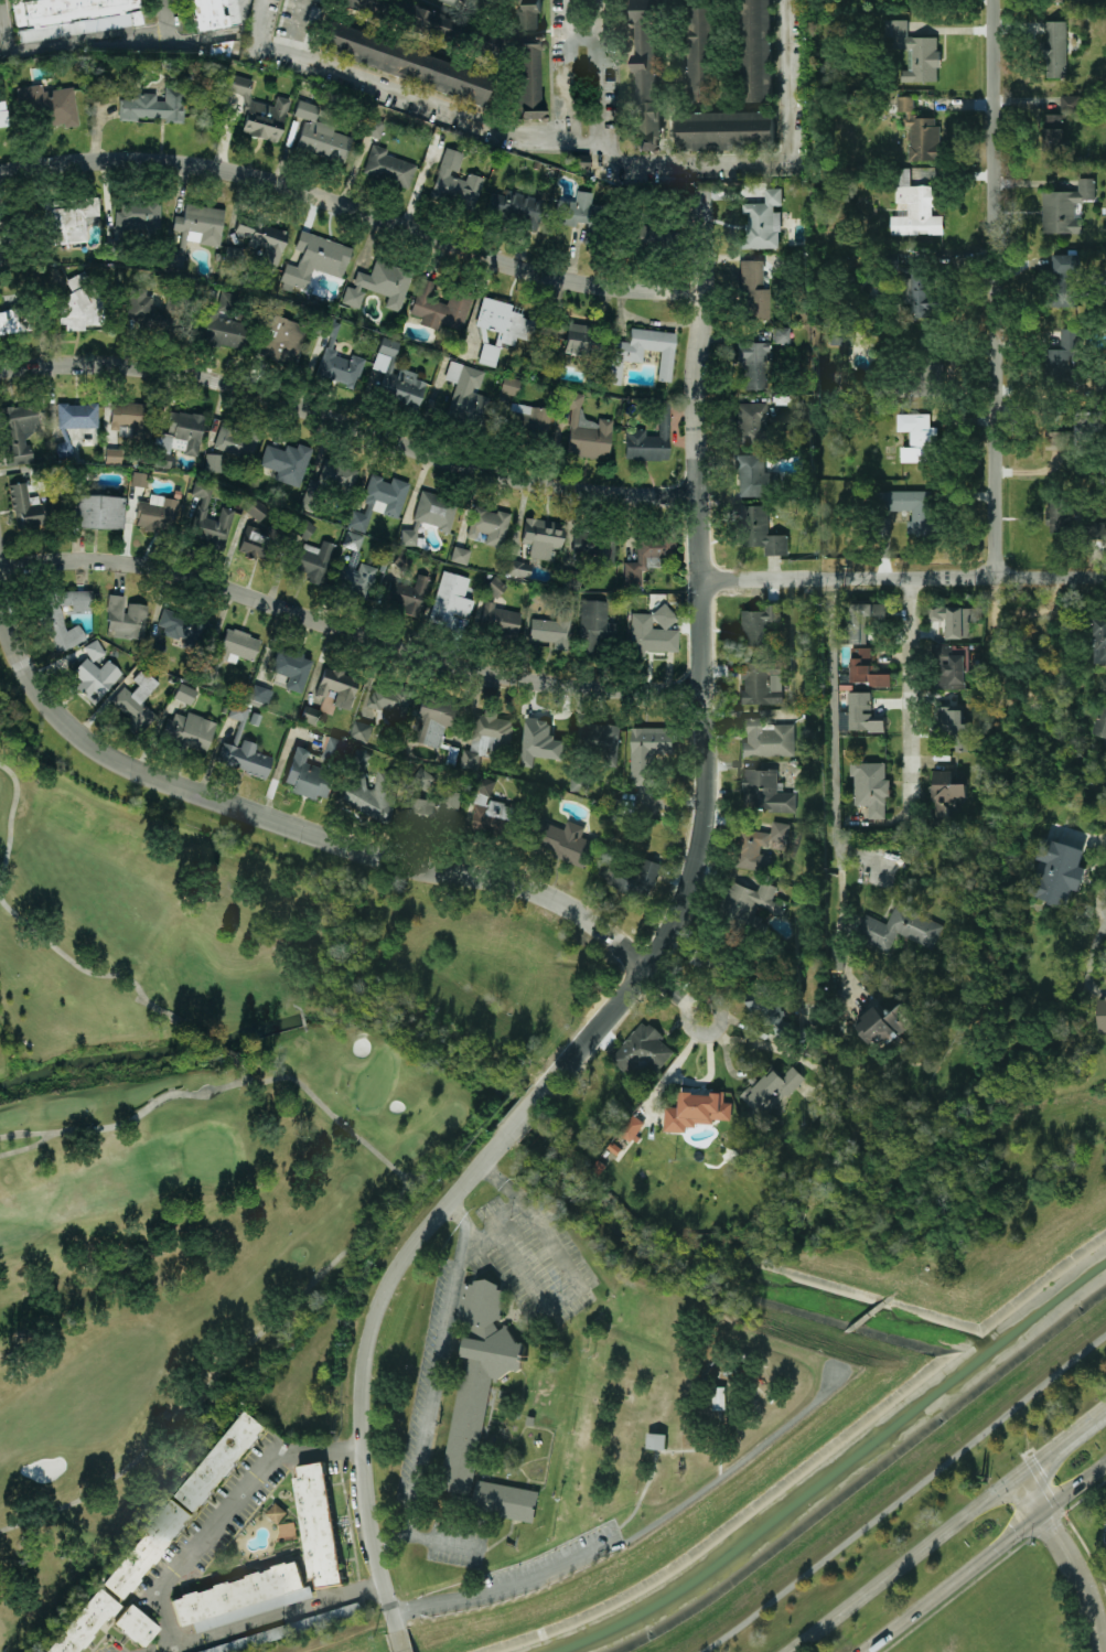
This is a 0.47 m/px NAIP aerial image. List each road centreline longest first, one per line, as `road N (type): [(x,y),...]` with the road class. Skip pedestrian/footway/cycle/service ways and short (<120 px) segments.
road 1 (residential): [(706,191),(695,426),(701,827),(663,937),(541,1090)]
road 2 (residential): [(0,612),(39,700),(105,754),(375,858),(534,890),(645,966)]
road 3 (residential): [(704,290),(578,282),(515,267),(215,169),(143,160),(0,172)]
road 4 (residential): [(701,694),(595,689),(475,671),(138,564),(0,566)]
road 5 (residential): [(698,494),(599,493),(520,481),(238,386),(170,373),(115,366),(0,372)]
road 6 (residential): [(988,0),(991,576)]
road 7 (residential): [(501,1136),(408,1248),(363,1353),(359,1478),(397,1630)]
road 8 (residential): [(1105,575),(699,579)]
road 9 (secondary): [(1105,1406),(787,1651)]
road 10 (secondary): [(855,1651),(1105,1466)]
road 11 (residential): [(908,577),(908,817)]
road 12 (tertiary): [(1016,1479),(1087,1579),(1103,1651)]
road 13 (residential): [(8,52),(169,39)]

